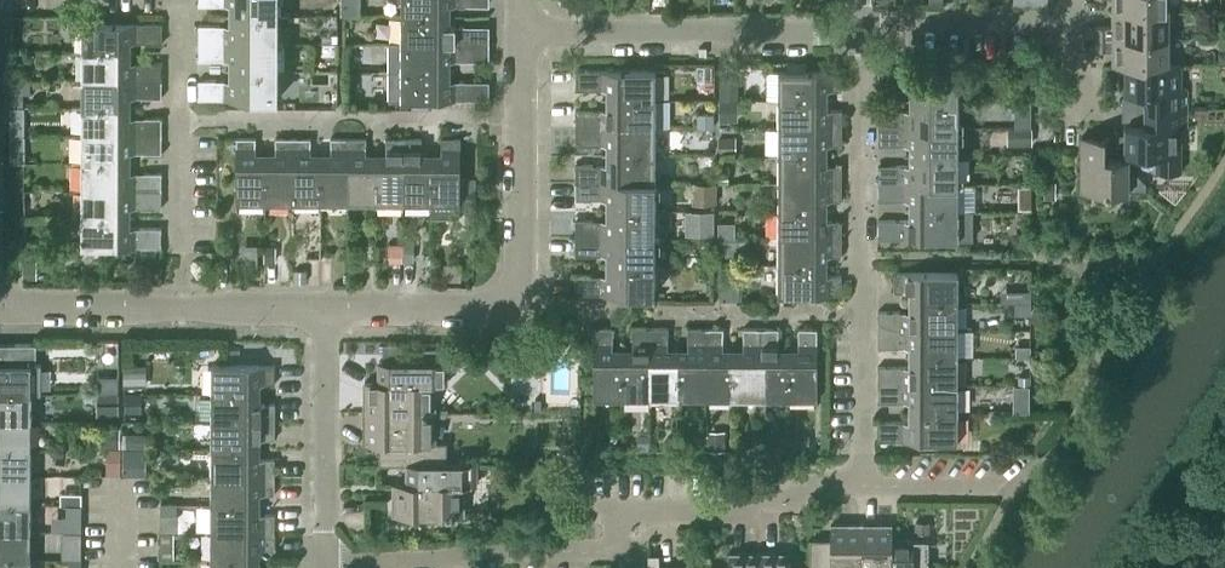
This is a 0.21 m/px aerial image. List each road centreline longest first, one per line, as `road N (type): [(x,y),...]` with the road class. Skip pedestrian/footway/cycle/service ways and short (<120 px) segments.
road 1 (residential): [(862,488),(860,29)]
road 2 (residential): [(325,304),(470,307),(516,294),(522,30)]
road 3 (residential): [(522,30),(860,29)]
road 4 (residential): [(0,306),(20,312),(325,304)]
road 5 (residential): [(325,567),(325,304)]
road 6 (residential): [(862,488),(639,513),(618,543)]
road 7 (residential): [(618,543),(366,567)]
road 8 (residential): [(187,246),(190,0)]
road 9 (residential): [(1073,21),(888,21),(860,29)]
road 10 (residential): [(1018,491),(862,488)]

